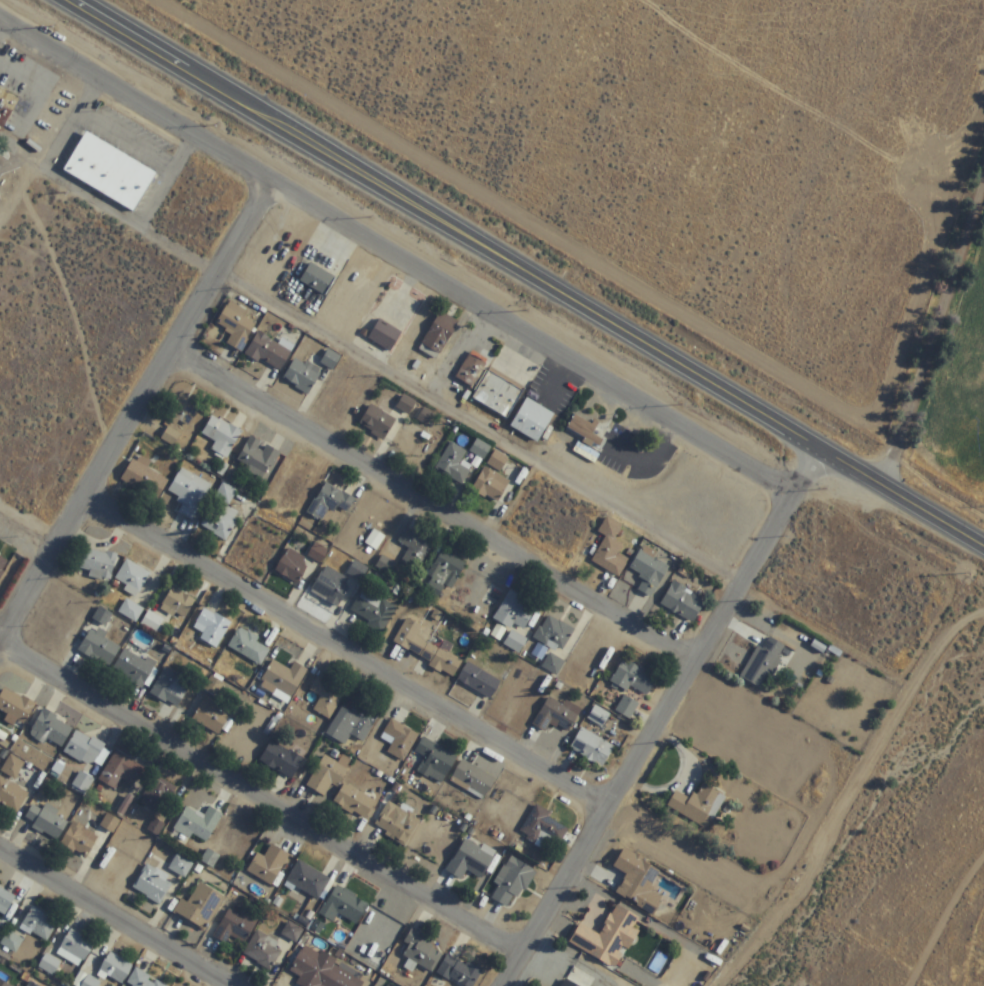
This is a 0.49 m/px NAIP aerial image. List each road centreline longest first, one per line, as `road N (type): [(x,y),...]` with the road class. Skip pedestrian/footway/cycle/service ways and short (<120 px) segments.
road 1 (primary): [(50,0),(983,552)]
road 2 (residential): [(796,497),(0,24)]
road 3 (track): [(160,0),(885,436)]
road 4 (residential): [(510,985),(821,455)]
road 5 (residential): [(226,281),(746,588)]
road 6 (residential): [(611,815),(93,506)]
road 7 (residential): [(697,670),(179,361)]
road 8 (residential): [(528,954),(6,652)]
road 9 (residential): [(6,652),(280,190)]
road 10 (track): [(885,436),(983,125)]
road 11 (residential): [(886,494),(983,190)]
road 12 (track): [(124,453),(82,311),(31,189)]
road 13 (residential): [(219,985),(0,856)]

